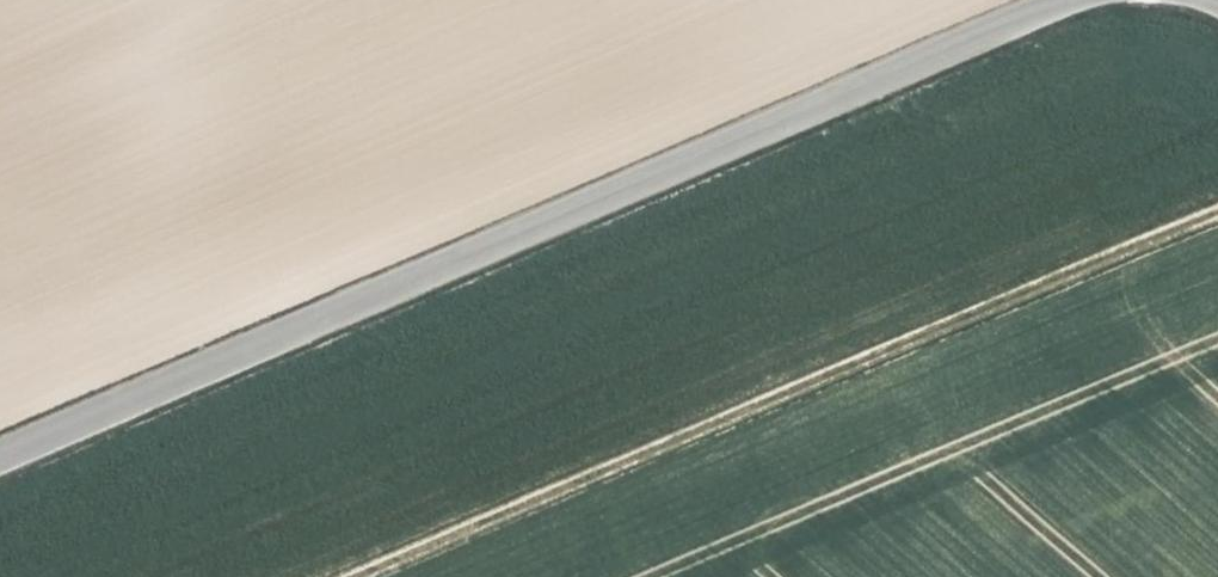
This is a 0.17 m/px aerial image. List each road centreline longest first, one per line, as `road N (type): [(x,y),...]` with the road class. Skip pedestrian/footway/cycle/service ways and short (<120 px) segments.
road 1 (unclassified): [(1076,0),(0,456)]
road 2 (track): [(375,576),(1217,217)]

